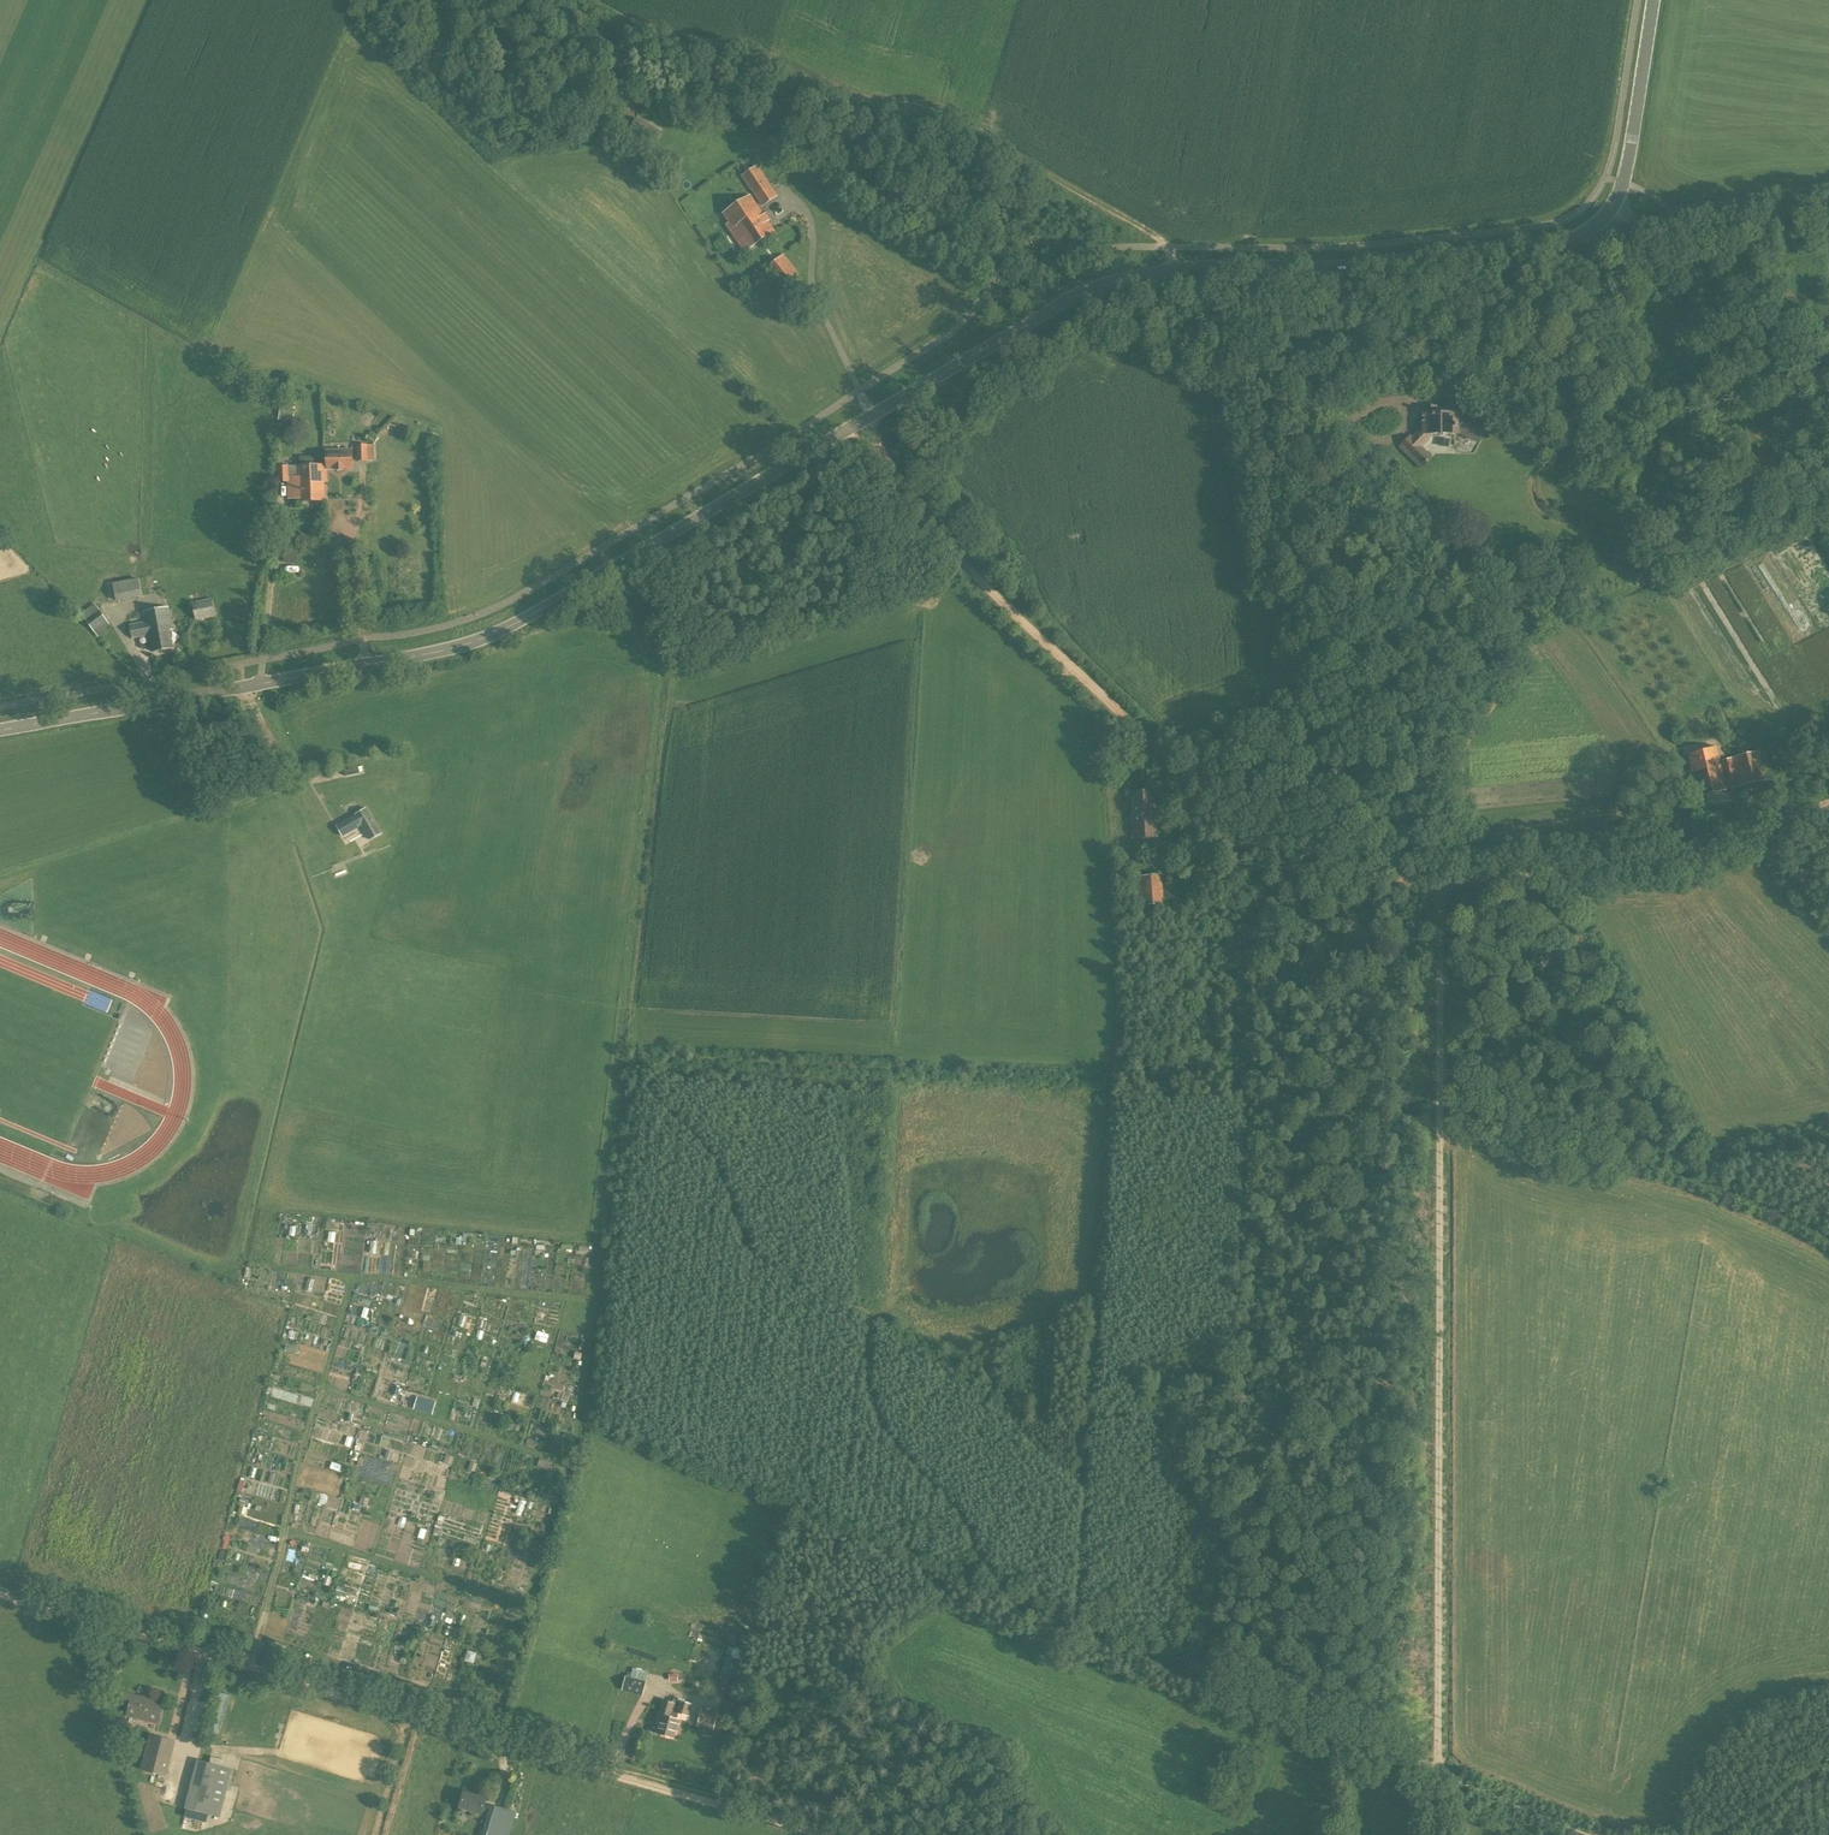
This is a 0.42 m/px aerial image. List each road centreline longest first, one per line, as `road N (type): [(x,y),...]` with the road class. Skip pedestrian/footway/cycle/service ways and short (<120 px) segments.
road 1 (secondary): [(0,731),(385,662),(499,632),(1084,292),(1174,269),(1543,248),(1572,240),(1612,209)]
road 2 (track): [(1828,1250),(1687,1189),(1530,1138),(1445,1065),(1439,618),(1344,608),(1319,599),(1299,577),(1246,248)]
road 3 (track): [(1594,1834),(1438,1770),(1445,1065)]
road 4 (track): [(822,1834),(0,1594)]
road 5 (track): [(1393,1751),(998,1590),(961,1512),(878,1414),(870,1320),(905,1282)]
road 6 (track): [(664,672),(662,783),(605,1246)]
road 7 (track): [(1828,800),(1762,835),(1668,861),(1445,883),(1369,875),(1277,836)]
road 8 (track): [(1277,836),(1216,803),(1048,648),(929,522),(883,454)]
road 9 (track): [(873,100),(919,107),(1009,151),(1166,247)]
road 10 (tertiary): [(1612,209),(1635,230),(1655,234),(1828,205)]
road 11 (secondary): [(1612,209),(1630,148),(1653,0)]
road 12 (track): [(1439,618),(1520,605),(1567,608)]
road 13 (track): [(1812,1771),(1705,1834)]

